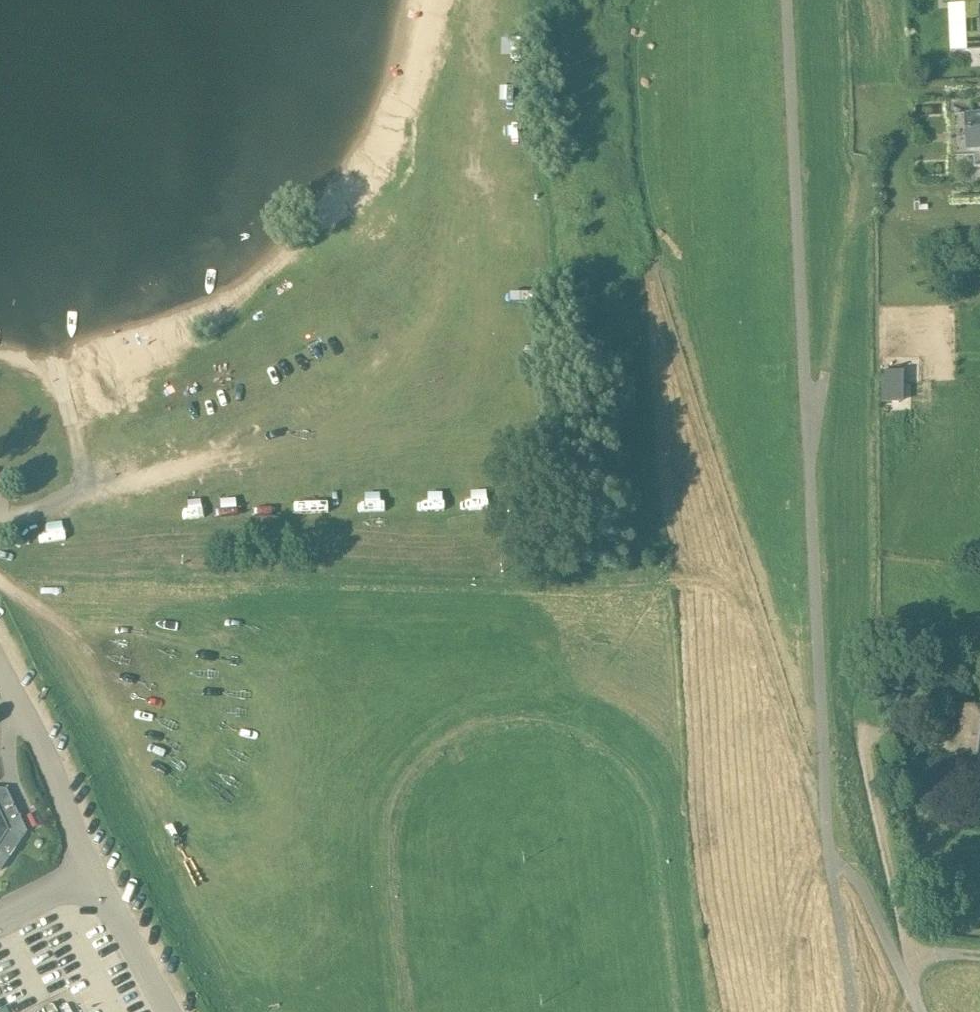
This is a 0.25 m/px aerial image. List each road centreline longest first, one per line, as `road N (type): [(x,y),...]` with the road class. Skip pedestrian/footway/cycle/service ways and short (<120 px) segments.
road 1 (unclassified): [(896,957),(856,875),(831,864),(824,753)]

